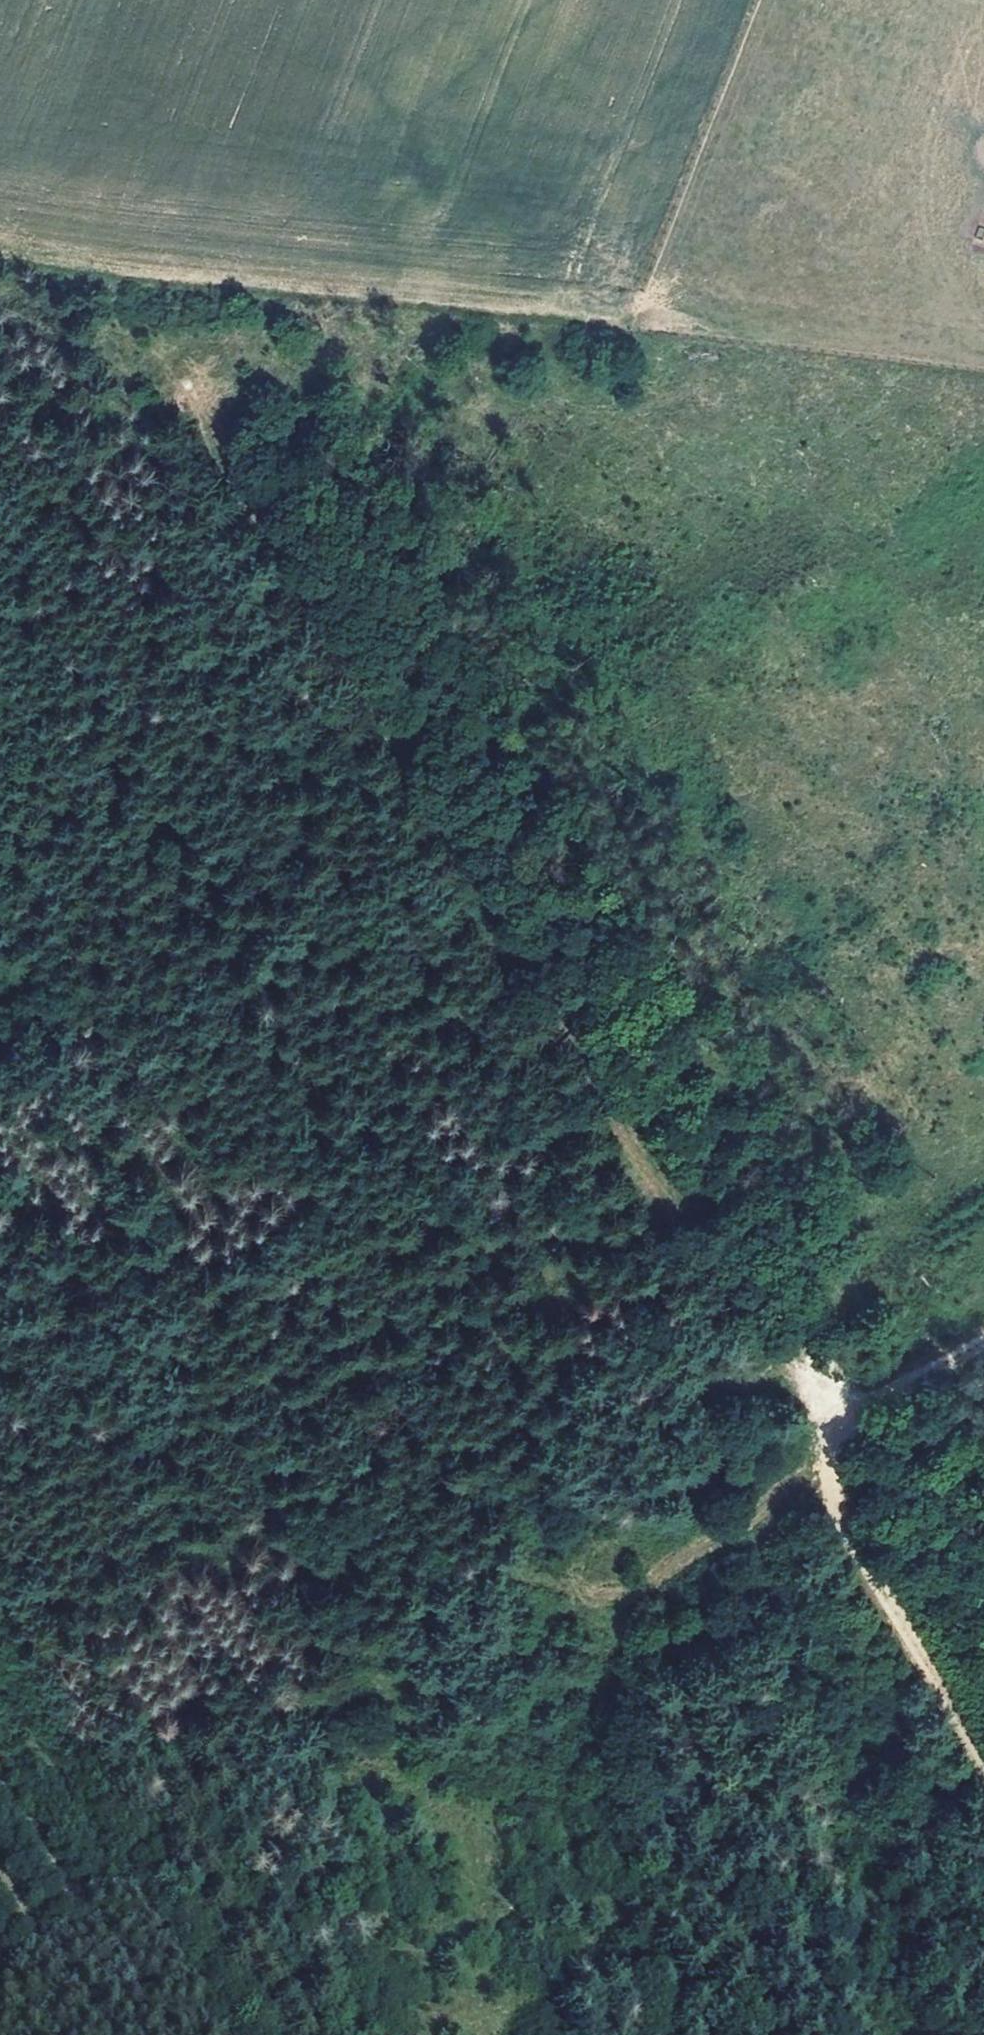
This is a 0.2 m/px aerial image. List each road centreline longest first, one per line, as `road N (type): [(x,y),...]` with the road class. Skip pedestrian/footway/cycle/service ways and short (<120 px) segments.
road 1 (track): [(983,1755),(839,1514),(835,1455),(885,1389),(983,1336)]

